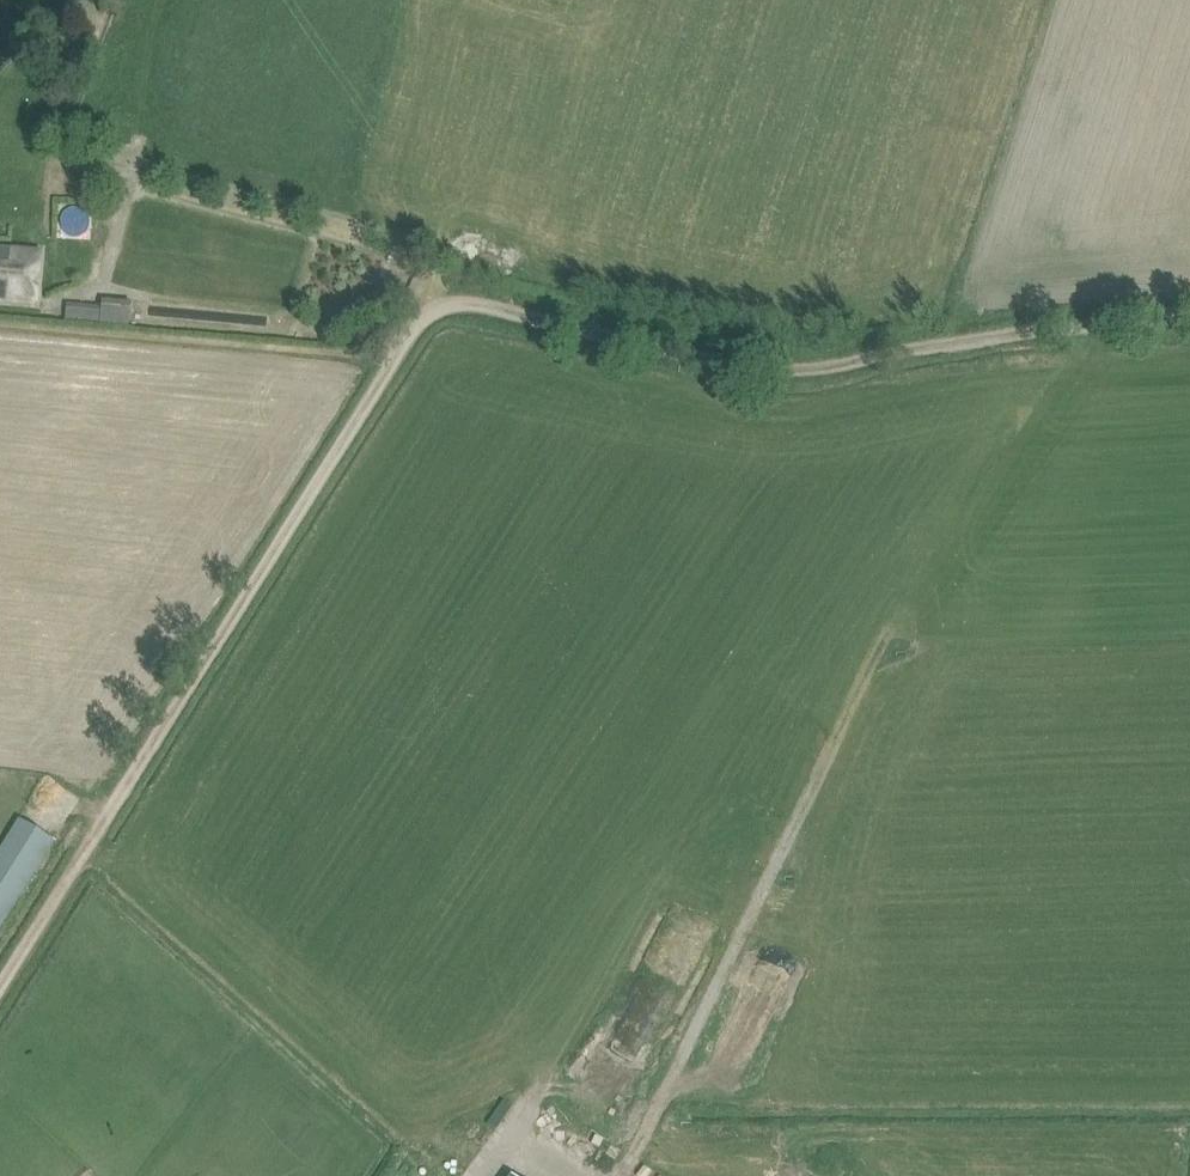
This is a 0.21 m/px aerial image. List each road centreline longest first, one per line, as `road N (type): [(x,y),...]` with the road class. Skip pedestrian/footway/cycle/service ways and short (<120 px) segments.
road 1 (track): [(1189,309),(948,341),(794,375),(436,296),(0,987)]

